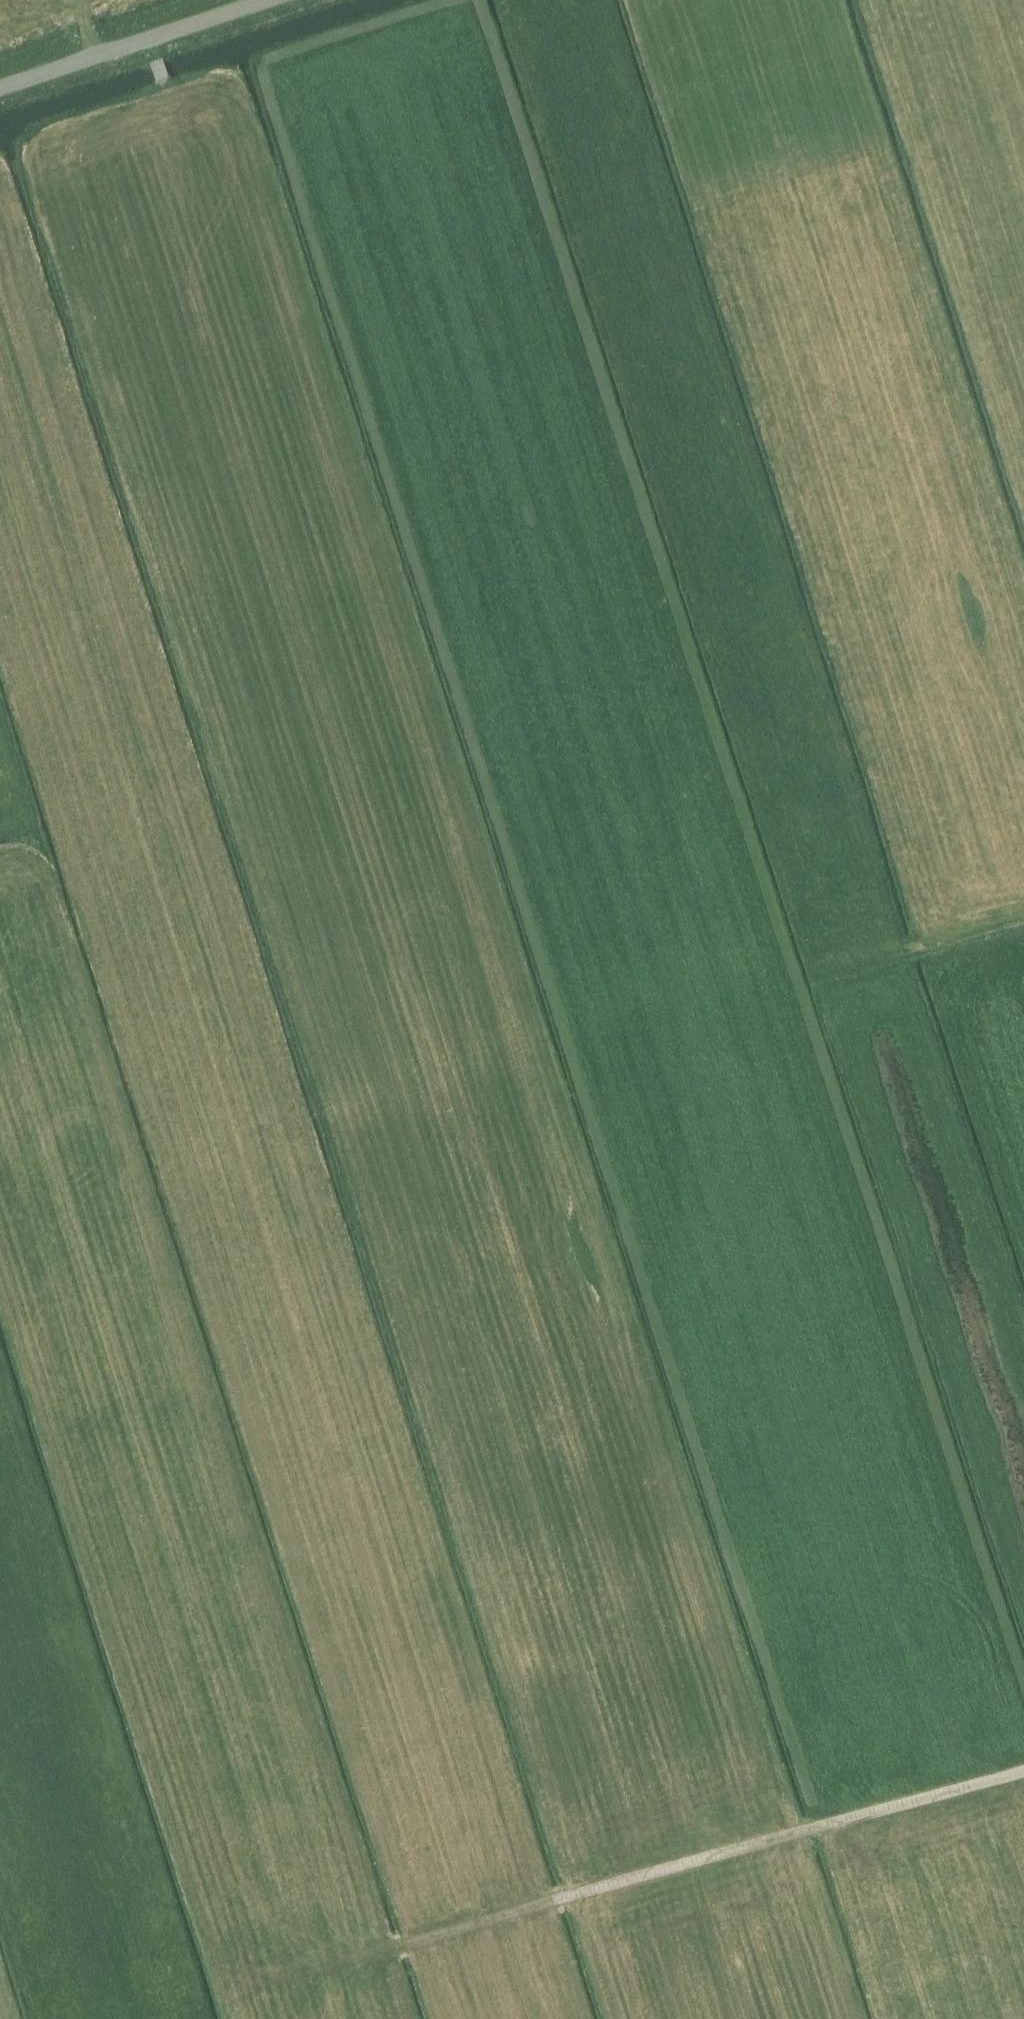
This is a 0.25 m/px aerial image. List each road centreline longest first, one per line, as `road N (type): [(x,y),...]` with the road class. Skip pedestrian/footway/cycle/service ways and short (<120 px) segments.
road 1 (track): [(562,1898),(1023,1770)]
road 2 (unclassified): [(0,87),(268,0)]

